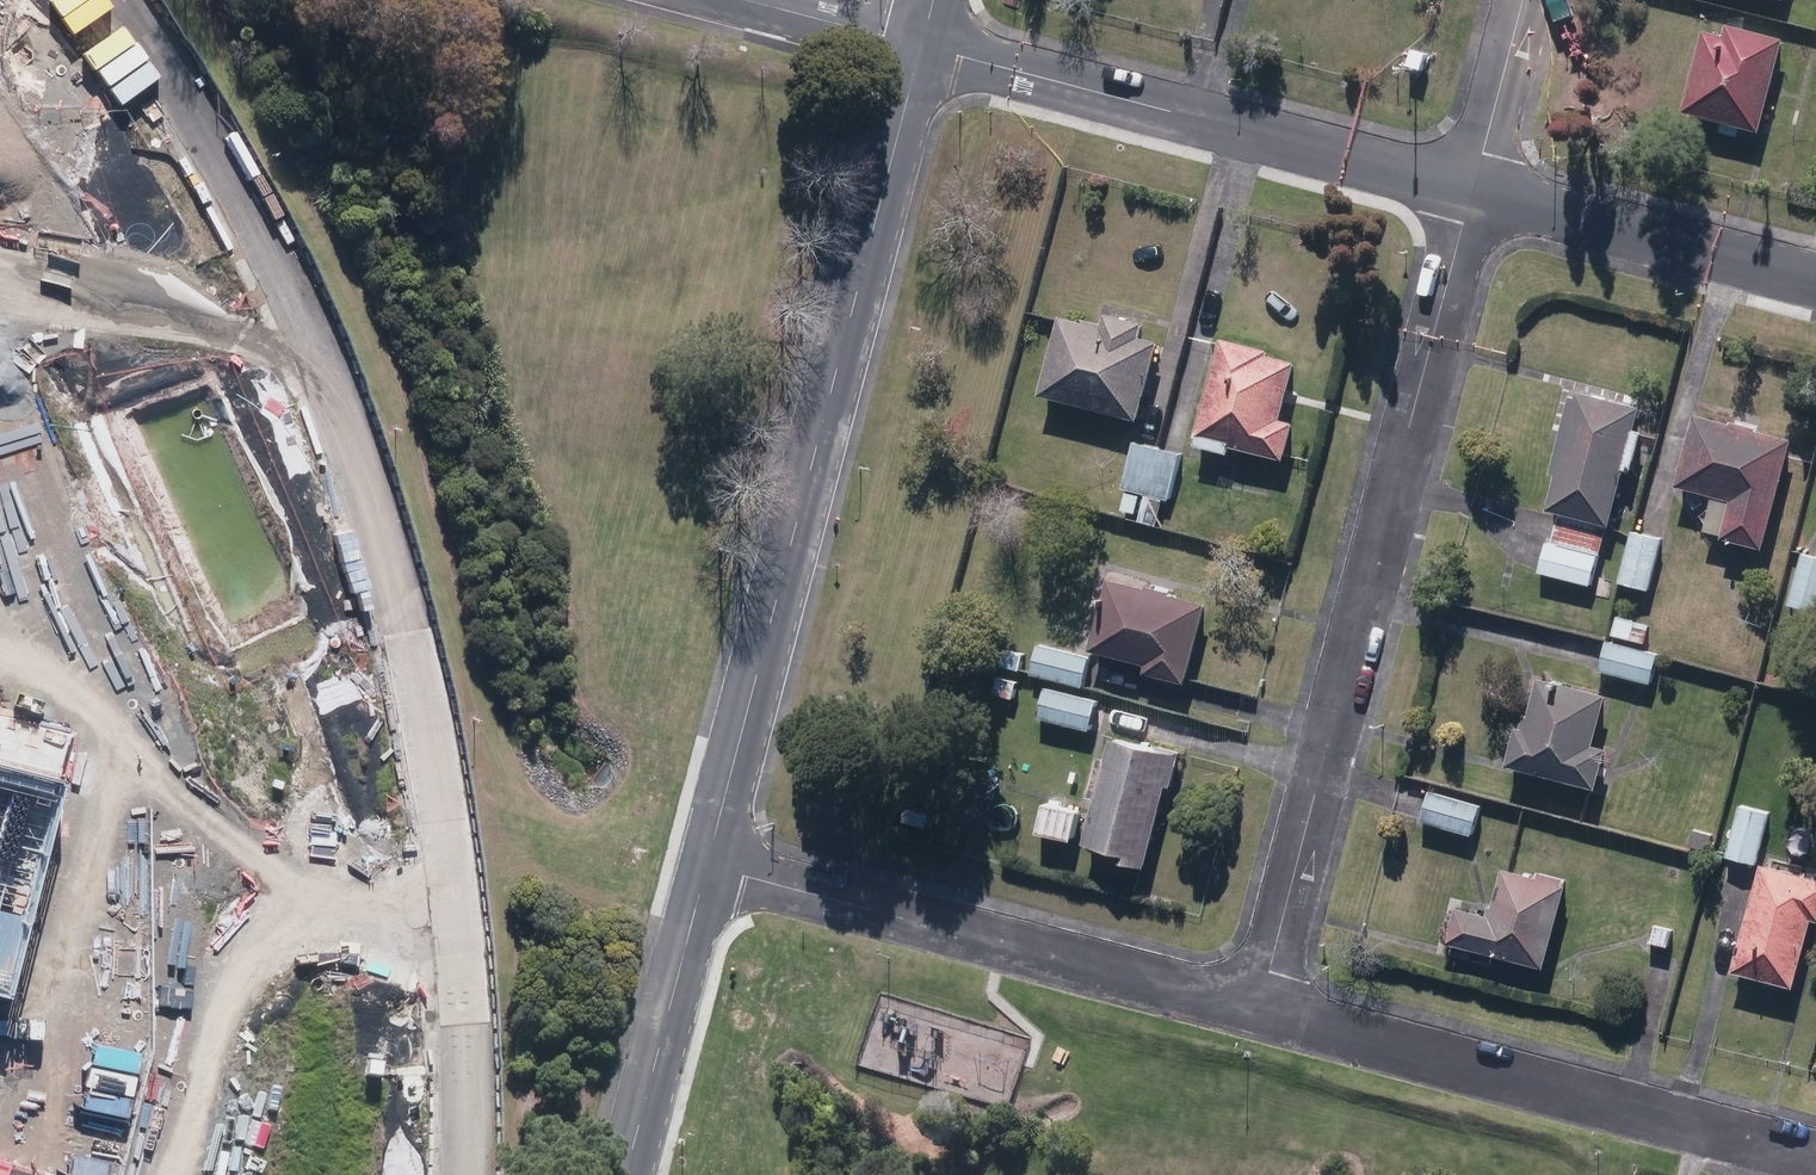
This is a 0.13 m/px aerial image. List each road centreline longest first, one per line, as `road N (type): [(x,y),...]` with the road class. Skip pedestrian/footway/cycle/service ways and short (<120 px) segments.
road 1 (unknown): [(446,1174),(449,1057),(415,770),(360,499),(275,252),(127,0)]
road 2 (unclassified): [(709,859),(921,43)]
road 3 (residential): [(1262,1005),(1477,191)]
road 4 (unclassified): [(921,43),(1477,191)]
road 5 (residential): [(1815,1158),(1262,1005)]
road 6 (residential): [(1262,1005),(709,859)]
road 7 (unknown): [(0,612),(321,929)]
road 8 (unknown): [(433,923),(273,932),(232,990),(190,1152),(175,1174)]
road 9 (unknown): [(127,738),(69,972),(9,1103)]
road 10 (unclassified): [(1477,191),(1815,278)]
road 11 (unclassified): [(625,1174),(709,859)]
road 12 (unknown): [(0,283),(304,337)]
road 13 (residential): [(1477,191),(1529,0)]
road 14 (unclassified): [(760,0),(921,43)]

